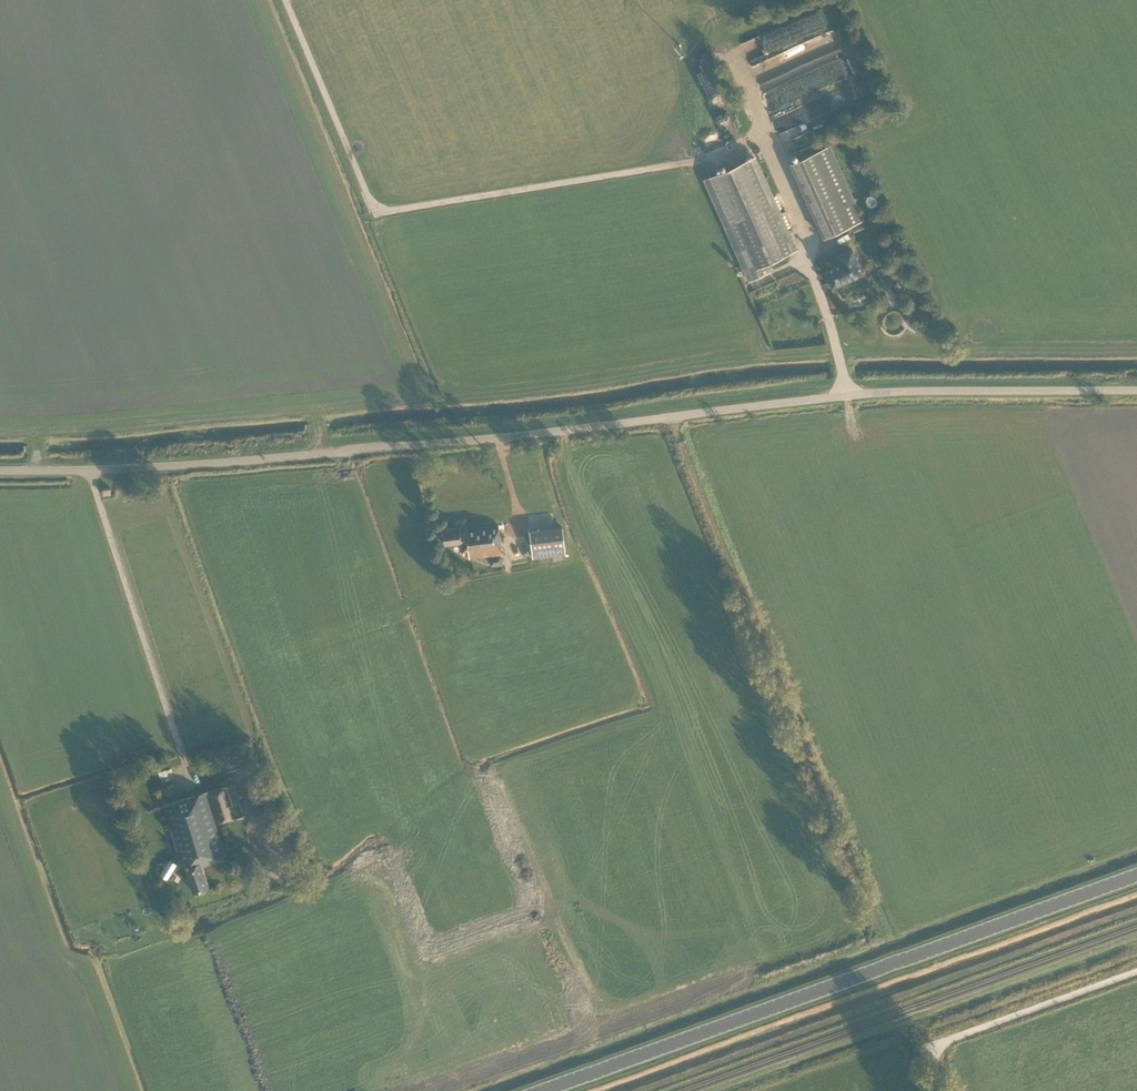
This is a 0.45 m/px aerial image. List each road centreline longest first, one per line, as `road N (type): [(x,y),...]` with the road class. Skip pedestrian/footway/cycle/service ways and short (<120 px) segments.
road 1 (unclassified): [(0,471),(304,455),(849,395),(1136,391)]
road 2 (secondary): [(1136,873),(540,1090)]
road 3 (track): [(768,133),(703,159),(376,214),(286,0)]

